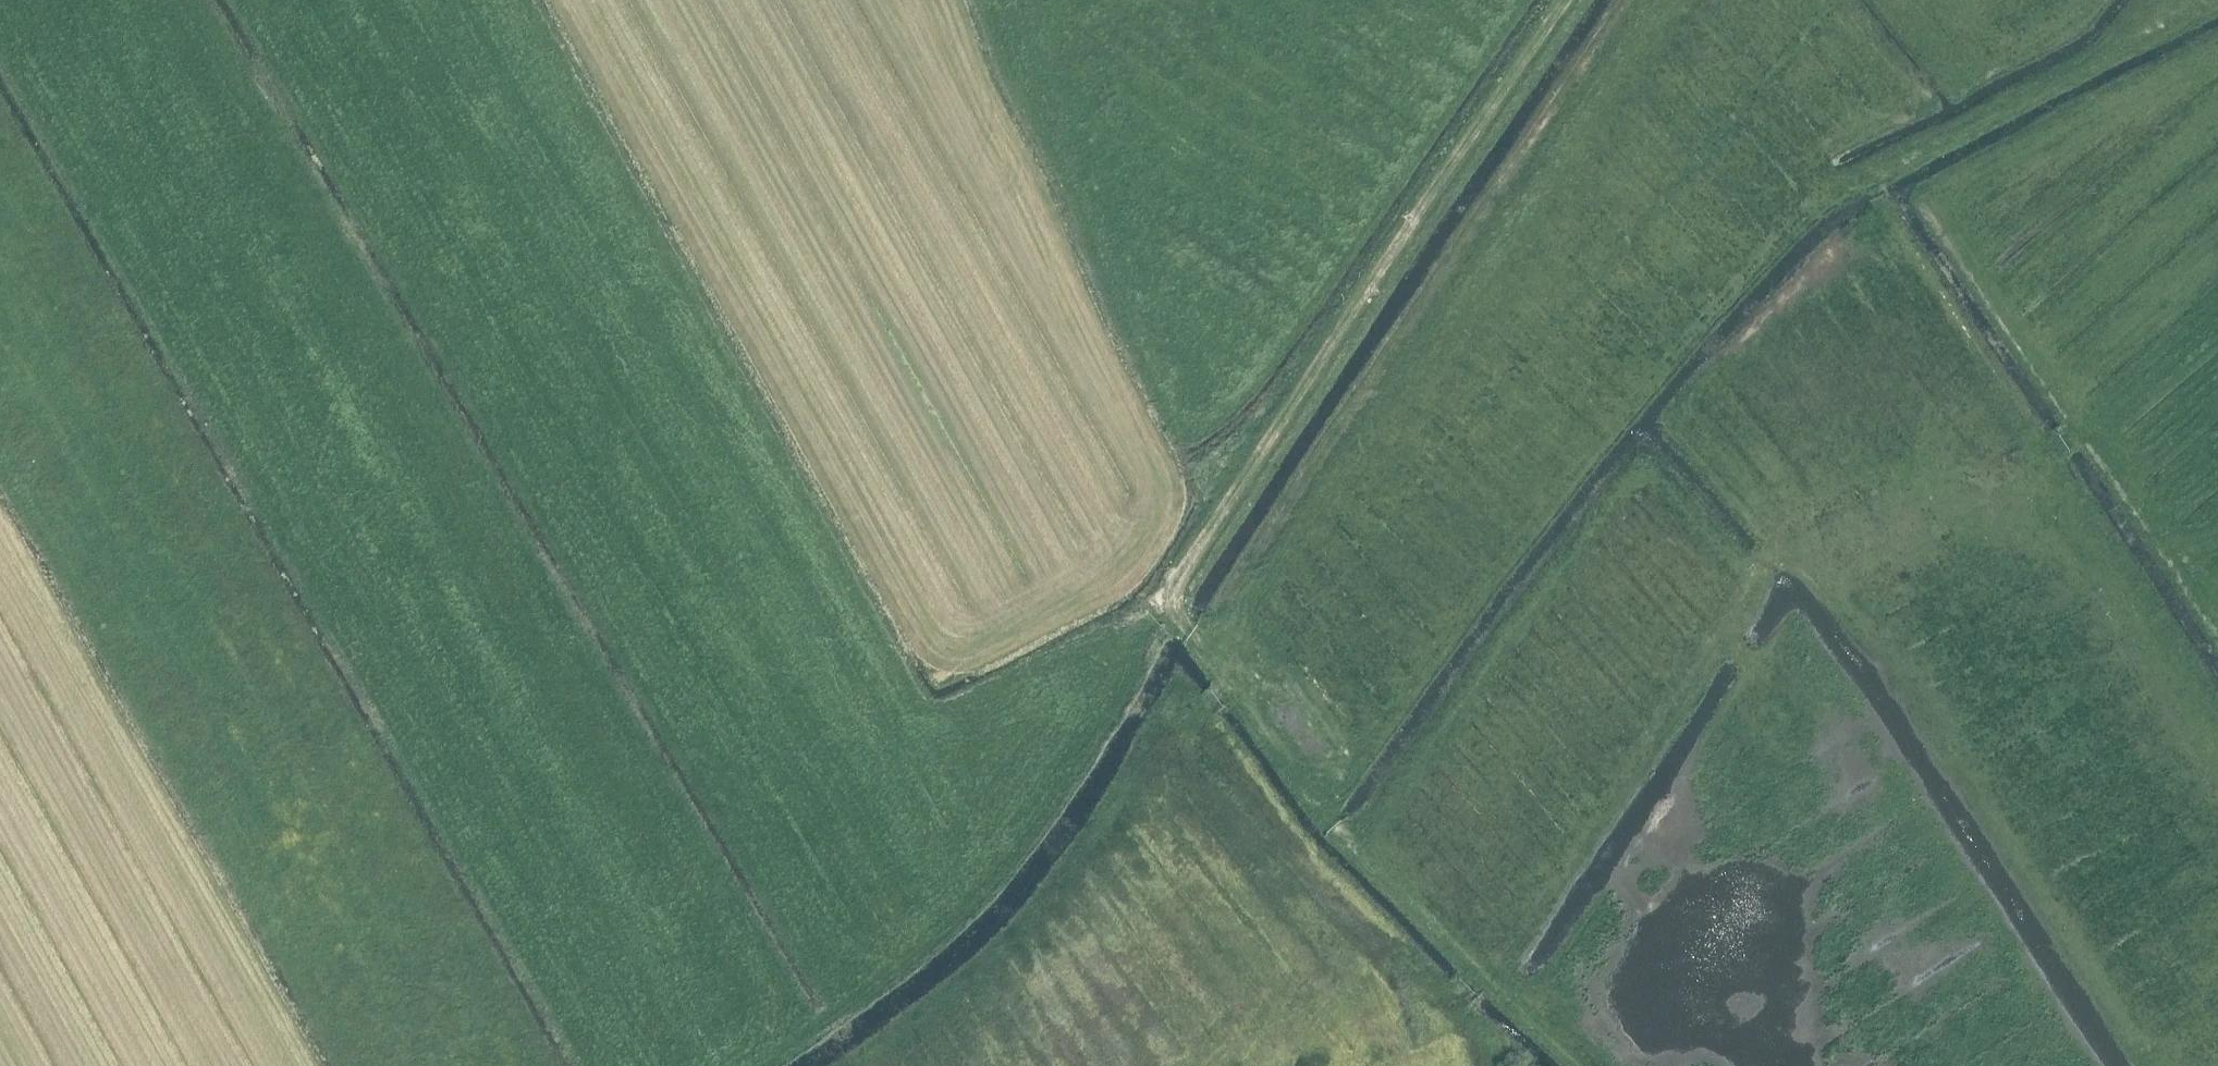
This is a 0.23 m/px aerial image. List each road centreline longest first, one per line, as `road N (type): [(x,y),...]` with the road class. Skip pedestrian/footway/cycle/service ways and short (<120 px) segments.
road 1 (track): [(1199,711),(1231,688),(1167,600),(1580,0)]

